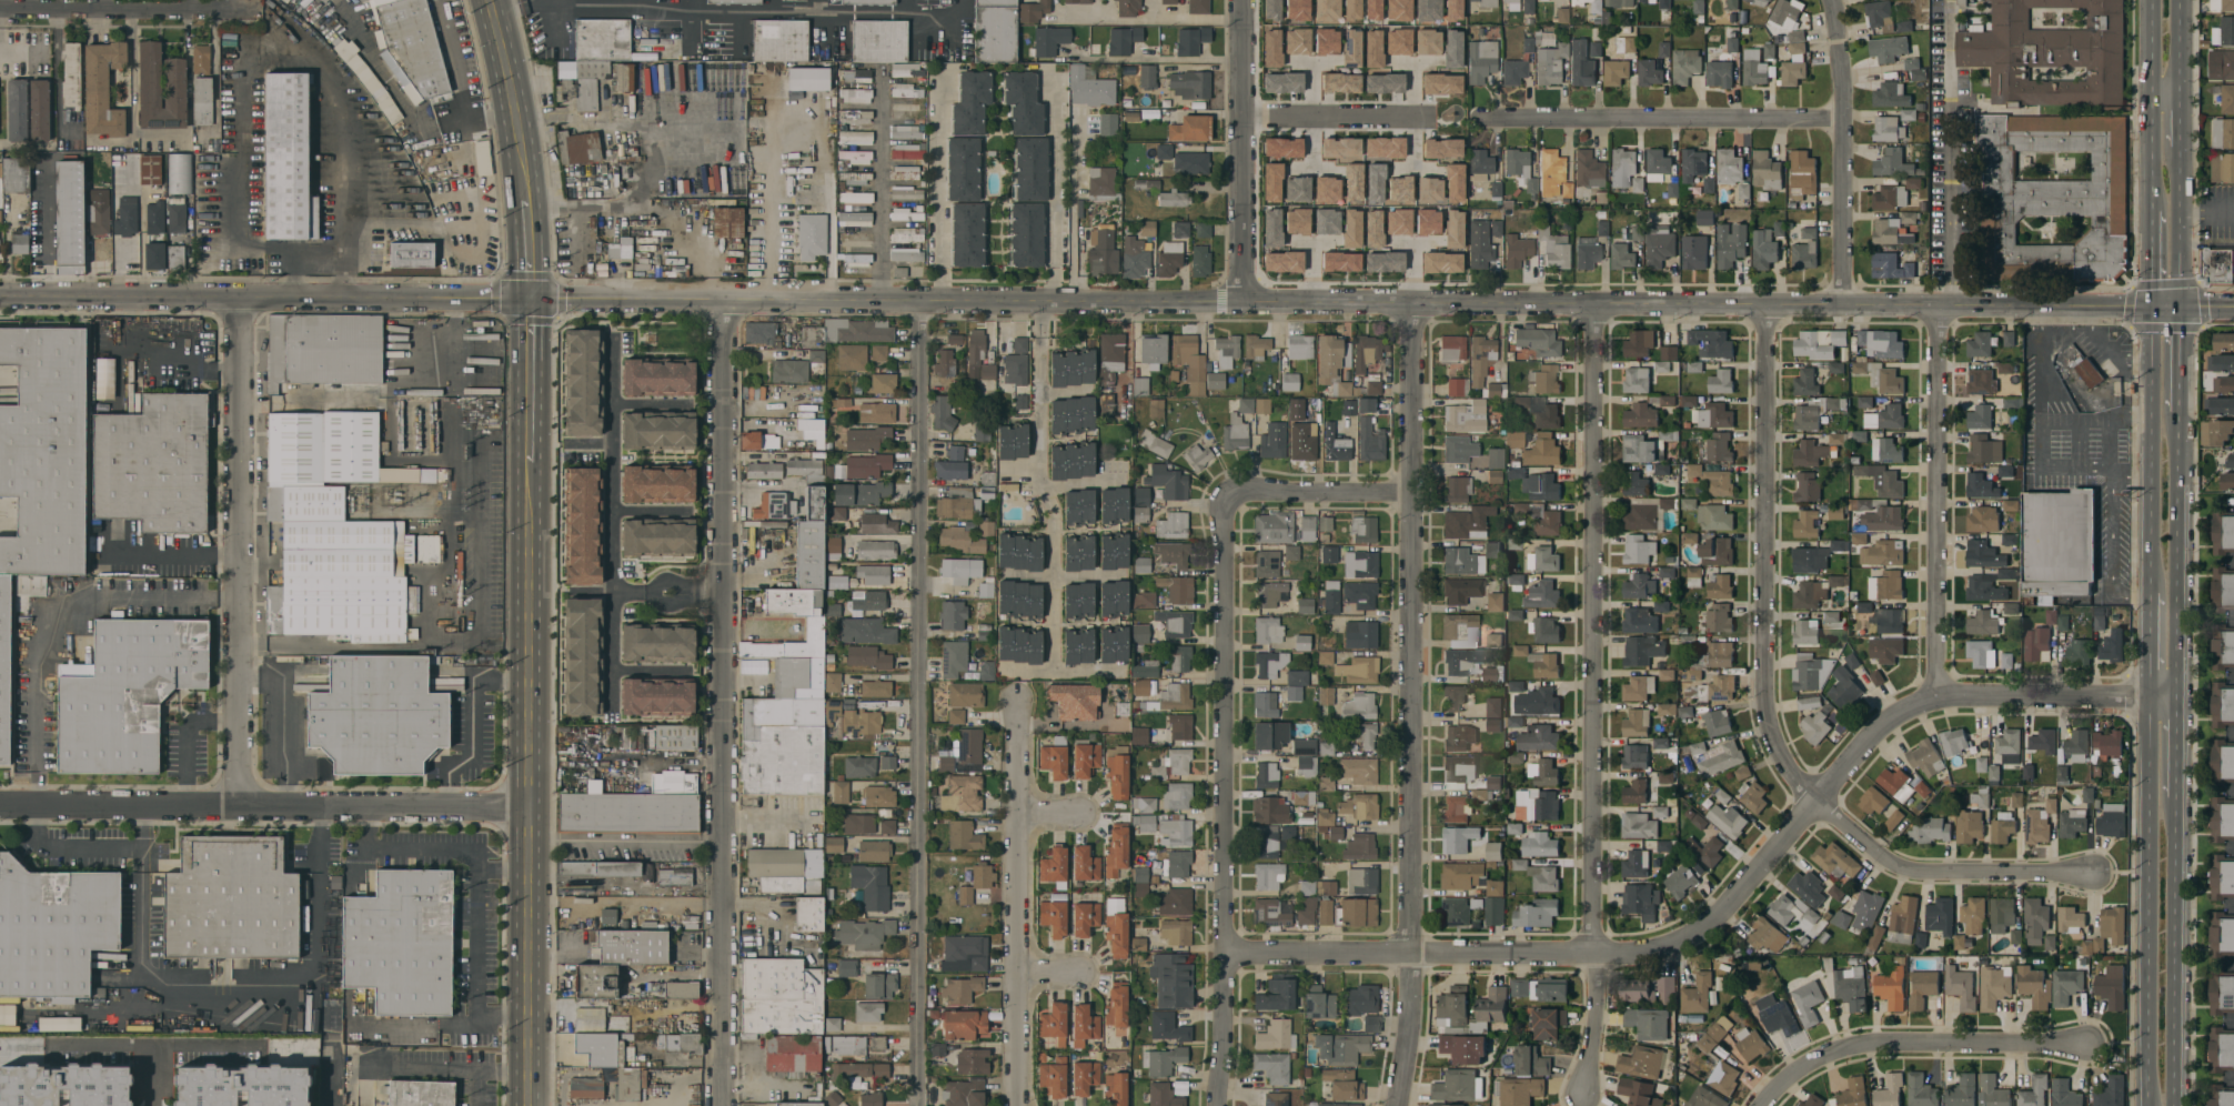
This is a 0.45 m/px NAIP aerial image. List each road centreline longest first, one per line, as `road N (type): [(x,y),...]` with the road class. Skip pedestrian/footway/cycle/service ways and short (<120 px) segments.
road 1 (tertiary): [(2233,310),(0,296)]
road 2 (residential): [(928,302),(924,1105)]
road 3 (residential): [(1417,305),(1410,954),(1394,1105)]
road 4 (residential): [(1594,304),(1596,957),(1582,1095)]
road 5 (residential): [(2175,698),(1934,693),(1865,738),(1702,929),(1654,953),(1596,957)]
road 6 (residential): [(1226,492),(1227,953),(1216,1105)]
road 7 (residential): [(527,807),(0,804)]
road 8 (residential): [(726,590),(724,1105)]
road 9 (residential): [(1814,806),(1782,760),(1769,710),(1767,308)]
road 10 (residential): [(241,295),(240,803)]
road 11 (primary): [(2150,697),(2147,1105)]
road 12 (residential): [(1017,705),(1016,1105)]
road 13 (residential): [(1941,308),(1934,693)]
road 14 (residential): [(1596,957),(1227,953)]
road 15 (residential): [(1841,120),(1477,119)]
road 16 (primary): [(530,462),(527,807)]
road 17 (residential): [(2086,1048),(1872,1046),(1809,1065),(1760,1105)]
road 18 (residential): [(1844,308),(1840,48),(1830,0)]
road 19 (primary): [(2173,1105),(2174,800)]
road 20 (residential): [(1247,0),(1241,301)]
road 21 (primary): [(527,807),(529,1105)]
road 22 (residential): [(2090,875),(1909,871),(1814,806)]
road 23 (residential): [(719,302),(726,590)]
road 24 (primary): [(2175,698),(2177,410)]
road 25 (primary): [(2151,310),(2150,595)]
road 26 (residential): [(261,7),(0,7)]
road 27 (residential): [(46,1043),(262,1045)]
road 28 (primary): [(2151,0),(2151,211)]
road 29 (primary): [(494,6),(516,98),(526,202)]
road 30 (residential): [(1415,492),(1226,492)]
road 31 (primary): [(2178,310),(2178,145)]
road 32 (primary): [(531,300),(530,462)]

